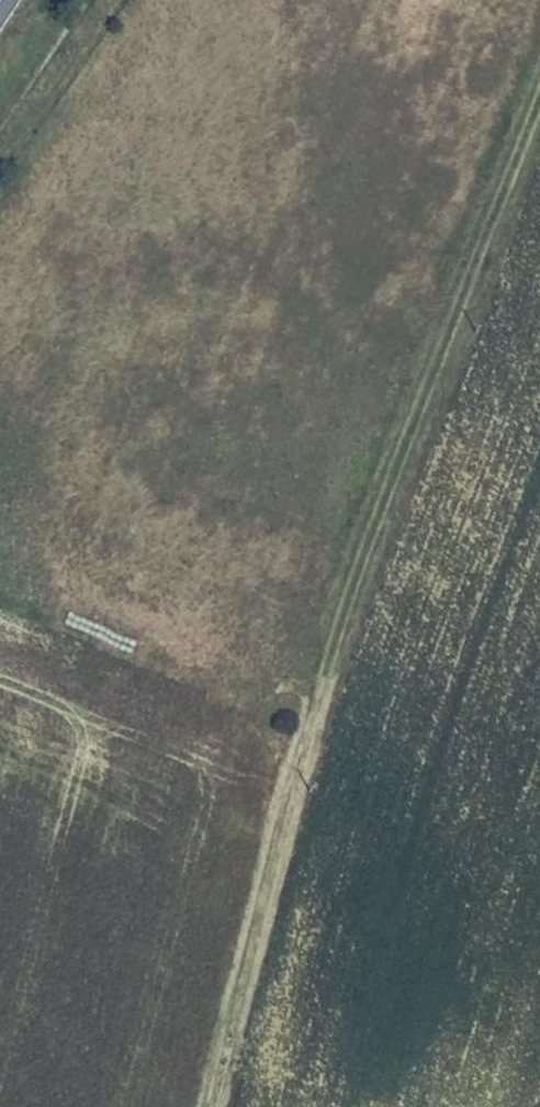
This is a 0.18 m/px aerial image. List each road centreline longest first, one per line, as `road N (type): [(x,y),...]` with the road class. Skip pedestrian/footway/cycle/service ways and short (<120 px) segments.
road 1 (track): [(215,1106),(392,454),(539,81)]

